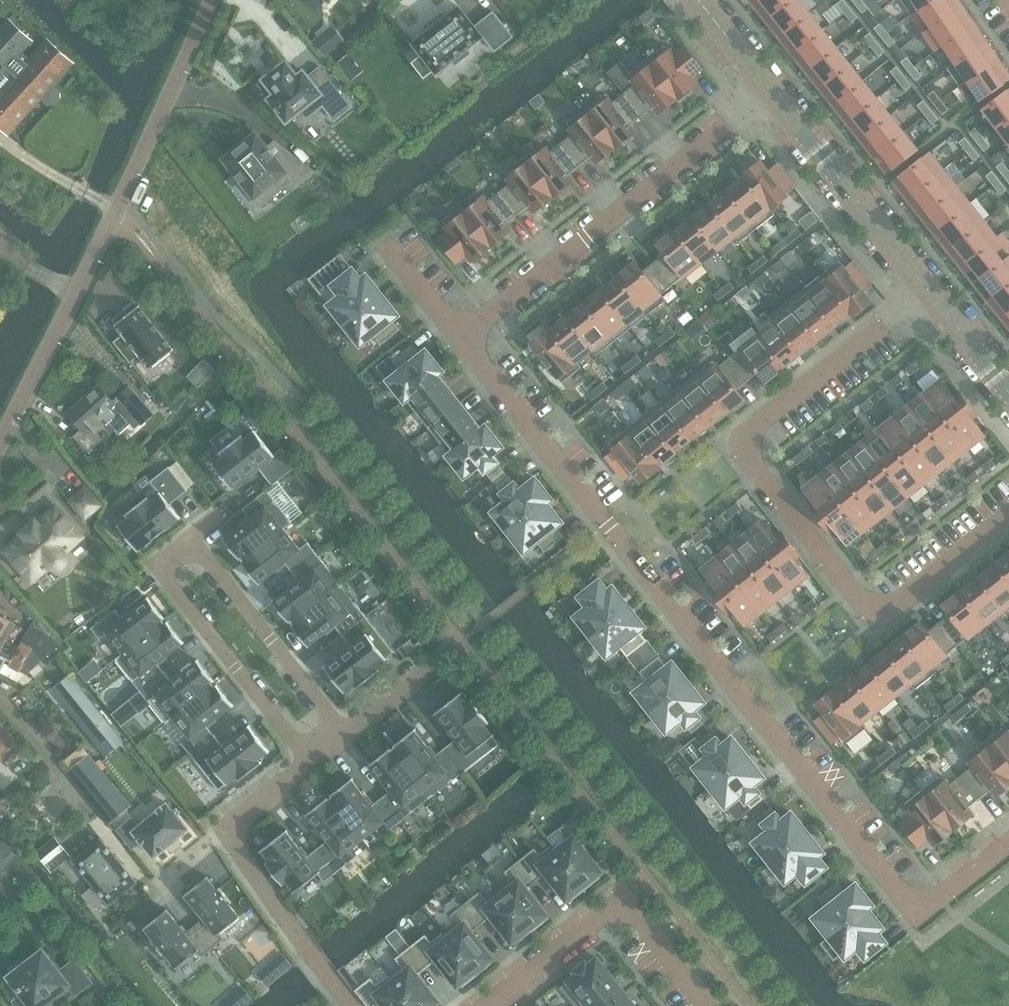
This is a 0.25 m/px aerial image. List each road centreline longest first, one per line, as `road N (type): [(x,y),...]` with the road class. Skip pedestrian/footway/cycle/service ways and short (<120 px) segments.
road 1 (residential): [(460,337),(918,916),(1008,845)]
road 2 (residential): [(928,290),(764,416),(748,455),(871,610),(904,601),(1008,518)]
road 3 (residential): [(0,445),(211,0)]
road 4 (residential): [(773,93),(460,337)]
road 5 (residential): [(354,1005),(235,838),(244,815),(309,764)]
road 6 (residential): [(712,1005),(642,917),(628,913),(592,927),(489,1005)]
road 7 (residential): [(309,764),(158,568),(193,541)]
road 8 (residential): [(773,93),(928,290)]
road 9 (residential): [(346,736),(193,541)]
road 10 (residential): [(928,290),(1008,392)]

